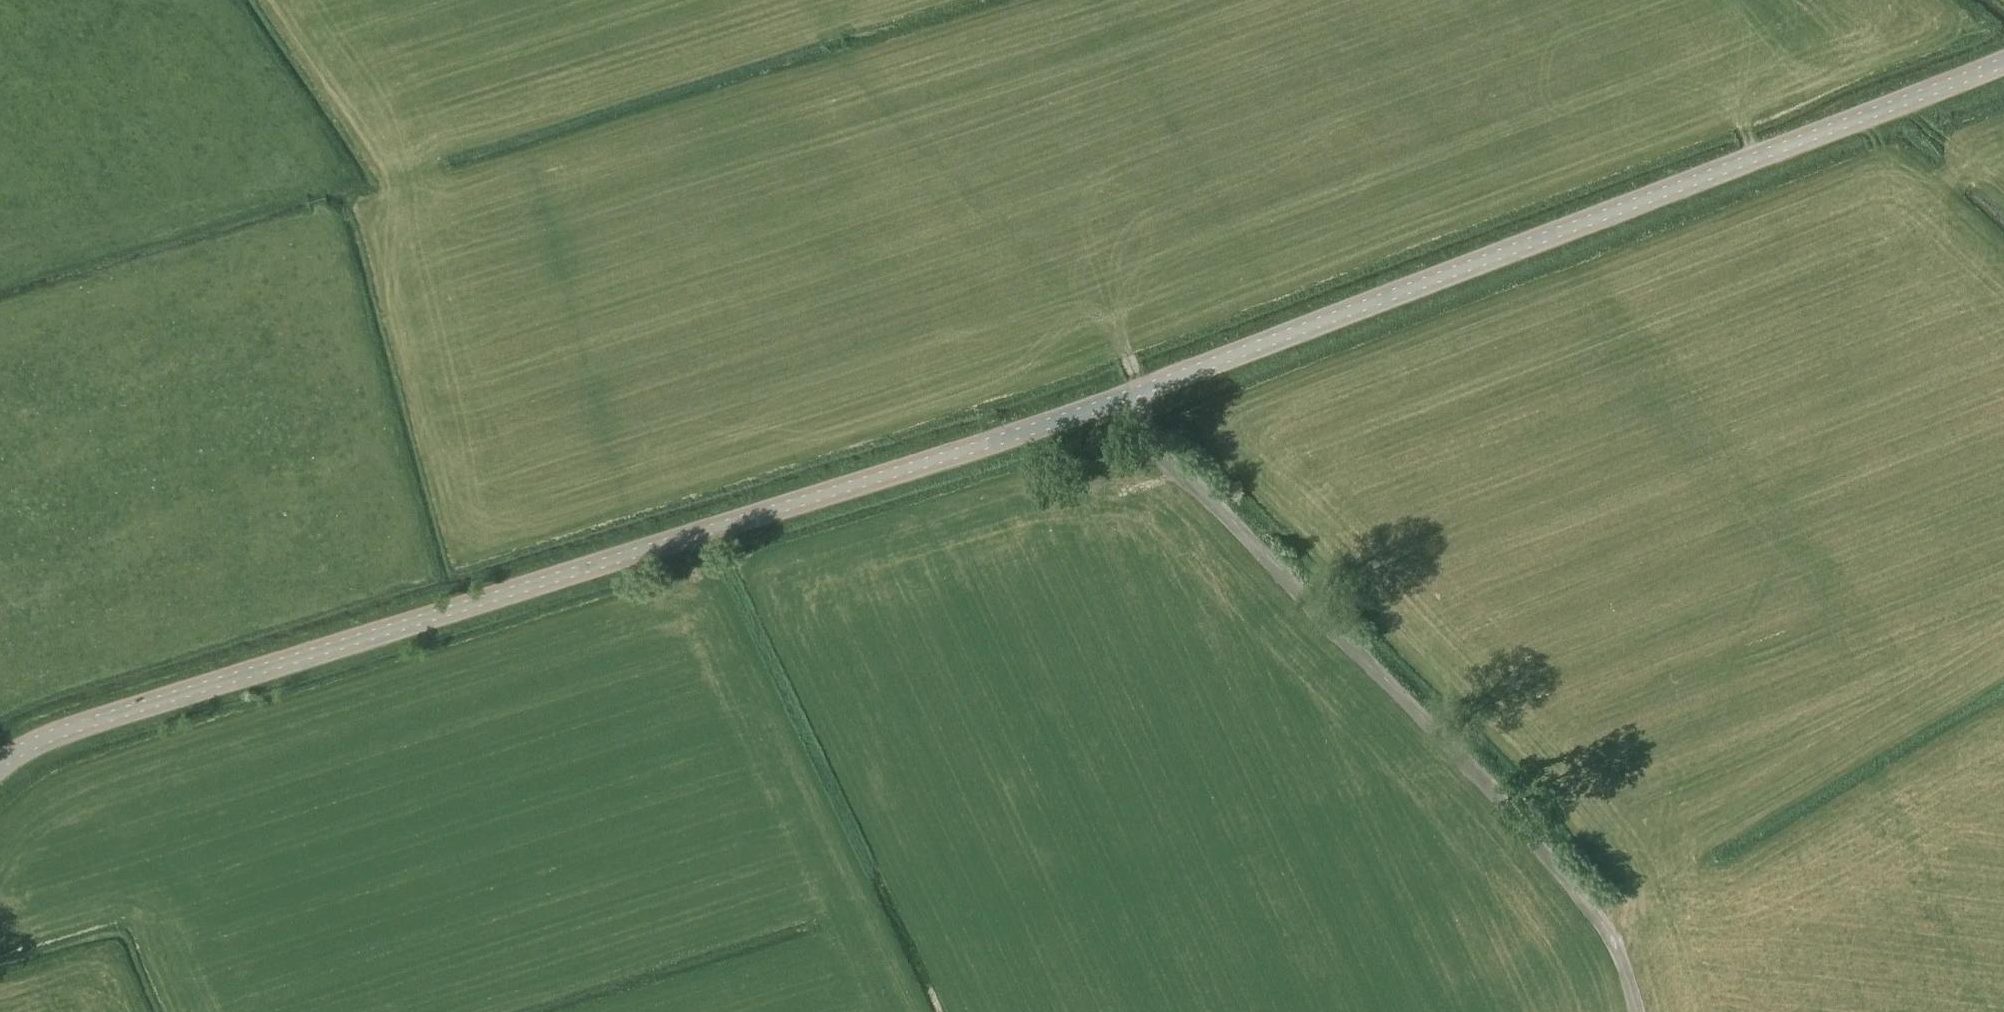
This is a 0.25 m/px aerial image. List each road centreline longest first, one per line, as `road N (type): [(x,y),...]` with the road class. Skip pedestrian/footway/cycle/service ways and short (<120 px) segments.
road 1 (tertiary): [(0,763),(65,731),(1125,398),(2003,58)]

